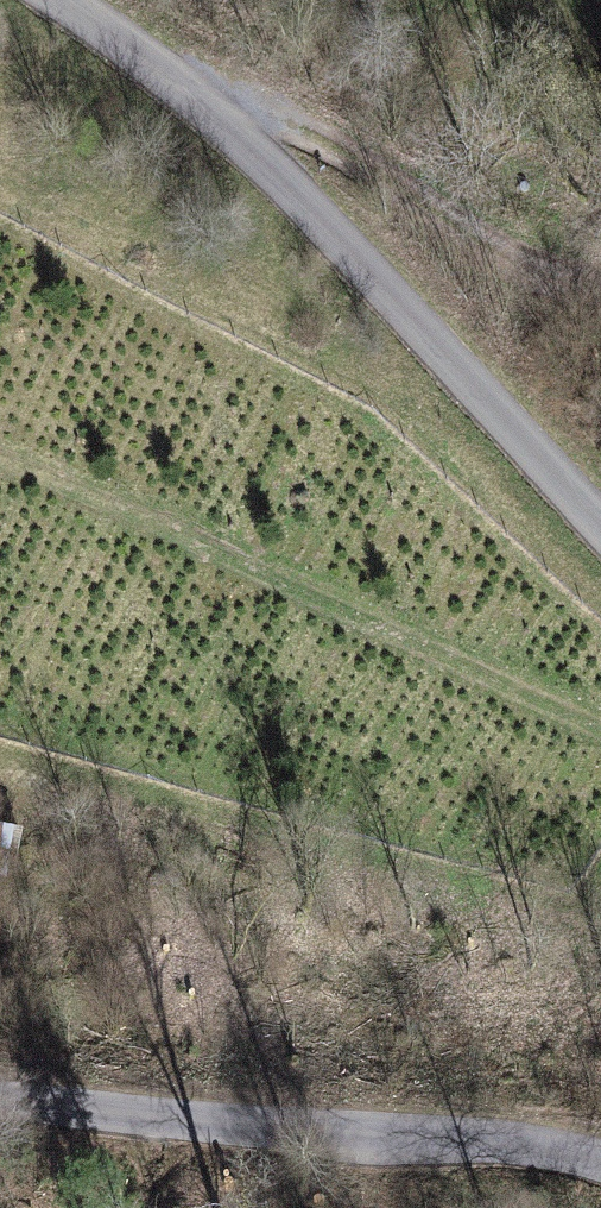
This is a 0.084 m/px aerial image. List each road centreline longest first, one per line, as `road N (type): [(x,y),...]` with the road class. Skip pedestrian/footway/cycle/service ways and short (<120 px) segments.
road 1 (unclassified): [(69,0),(233,129),(600,514)]
road 2 (track): [(600,730),(224,554),(0,462)]
road 3 (unclassified): [(600,1151),(534,1137),(236,1121),(0,1095)]
road 4 (track): [(181,88),(269,109),(394,170),(536,271),(600,289)]

